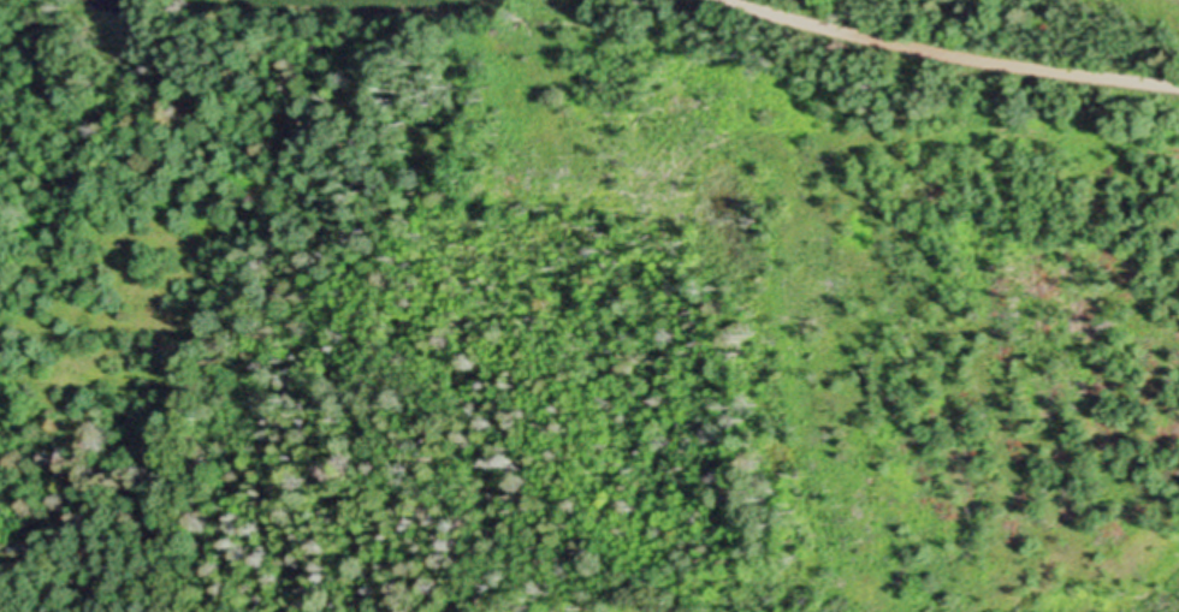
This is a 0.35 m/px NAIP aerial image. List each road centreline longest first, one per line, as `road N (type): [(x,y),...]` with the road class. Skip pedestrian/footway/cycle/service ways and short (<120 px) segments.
road 1 (track): [(736,0),(1001,61),(1178,82)]

